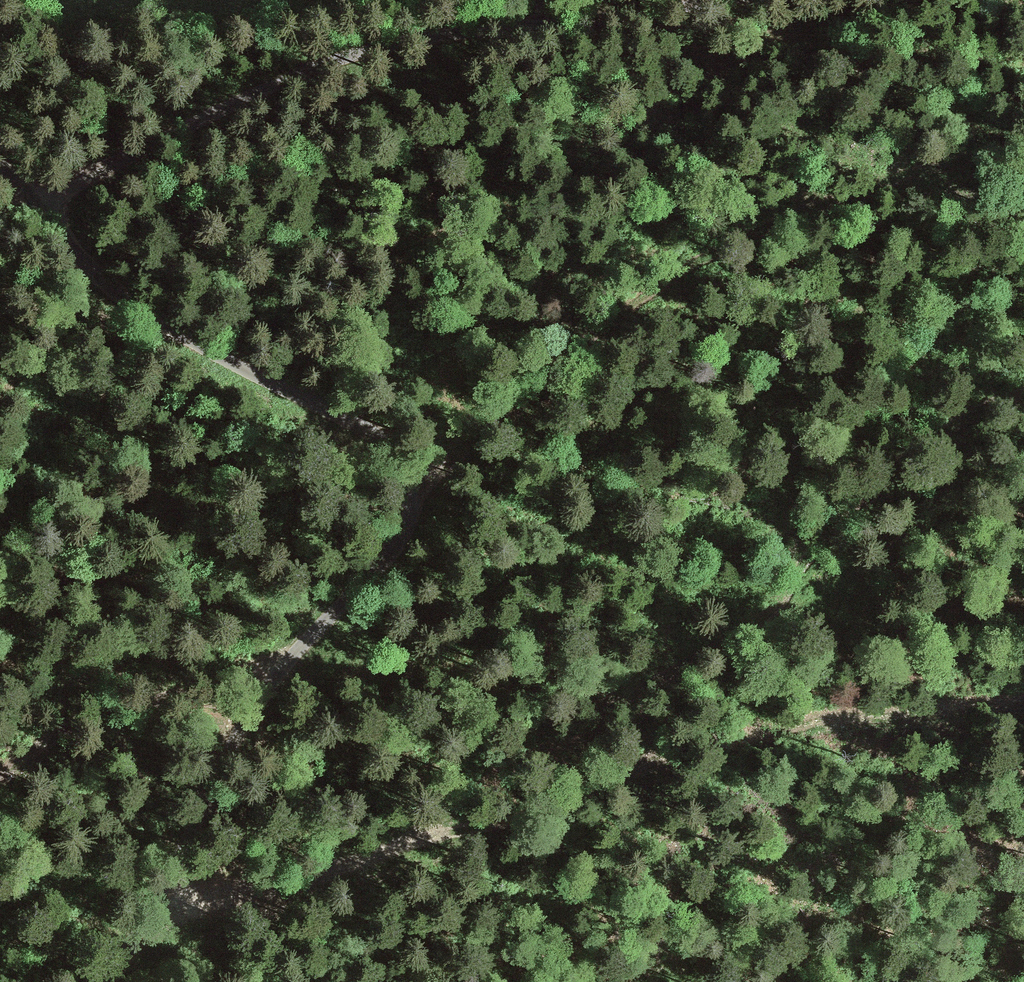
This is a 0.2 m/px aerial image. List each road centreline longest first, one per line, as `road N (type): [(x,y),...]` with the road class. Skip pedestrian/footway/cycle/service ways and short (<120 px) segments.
road 1 (track): [(112,981),(203,802),(307,630),(403,534),(413,498),(408,463),(379,434),(192,339),(69,254),(0,169)]
road 2 (track): [(1023,704),(758,731),(554,812),(429,842),(142,932)]
road 3 (track): [(394,854),(763,627),(867,494),(951,428),(1023,387)]
road 4 (track): [(69,254),(107,147),(261,77),(749,0)]

